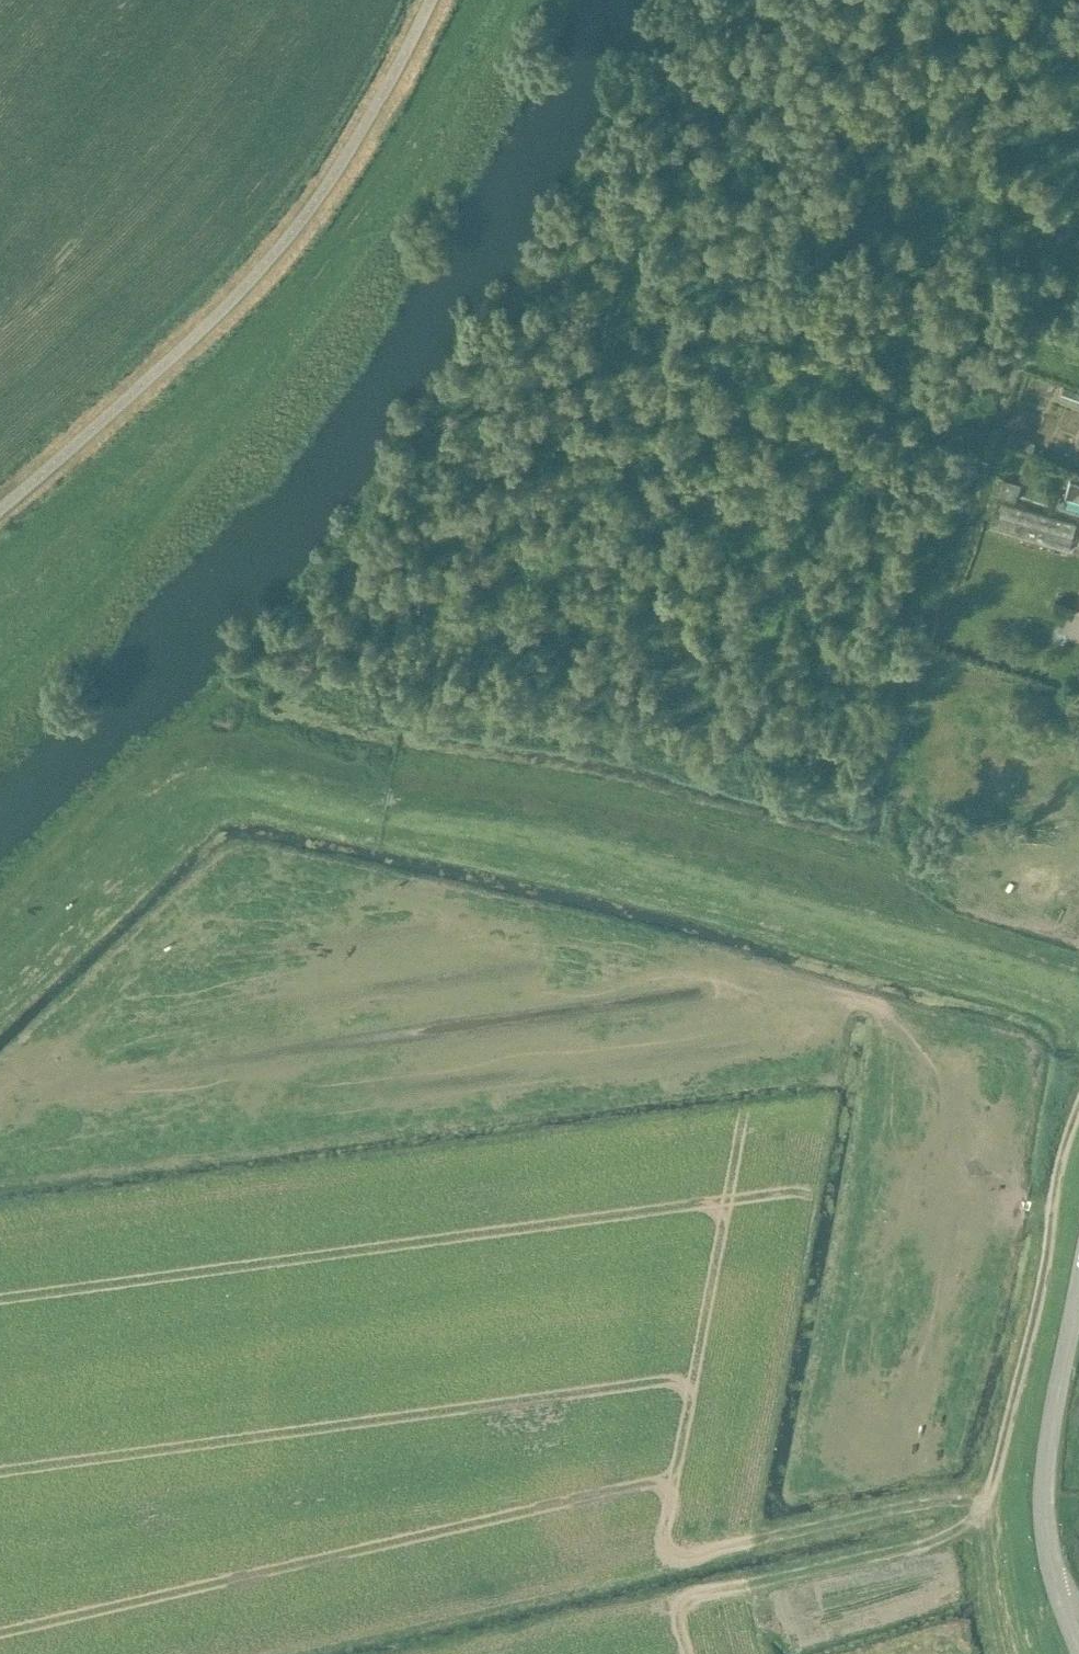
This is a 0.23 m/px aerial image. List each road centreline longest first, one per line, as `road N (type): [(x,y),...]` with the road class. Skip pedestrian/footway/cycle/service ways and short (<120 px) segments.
road 1 (track): [(773,1538),(988,1496),(1046,1257),(1063,1142),(1078,1102)]
road 2 (tertiary): [(1055,1583),(1045,1470),(1078,1292)]

